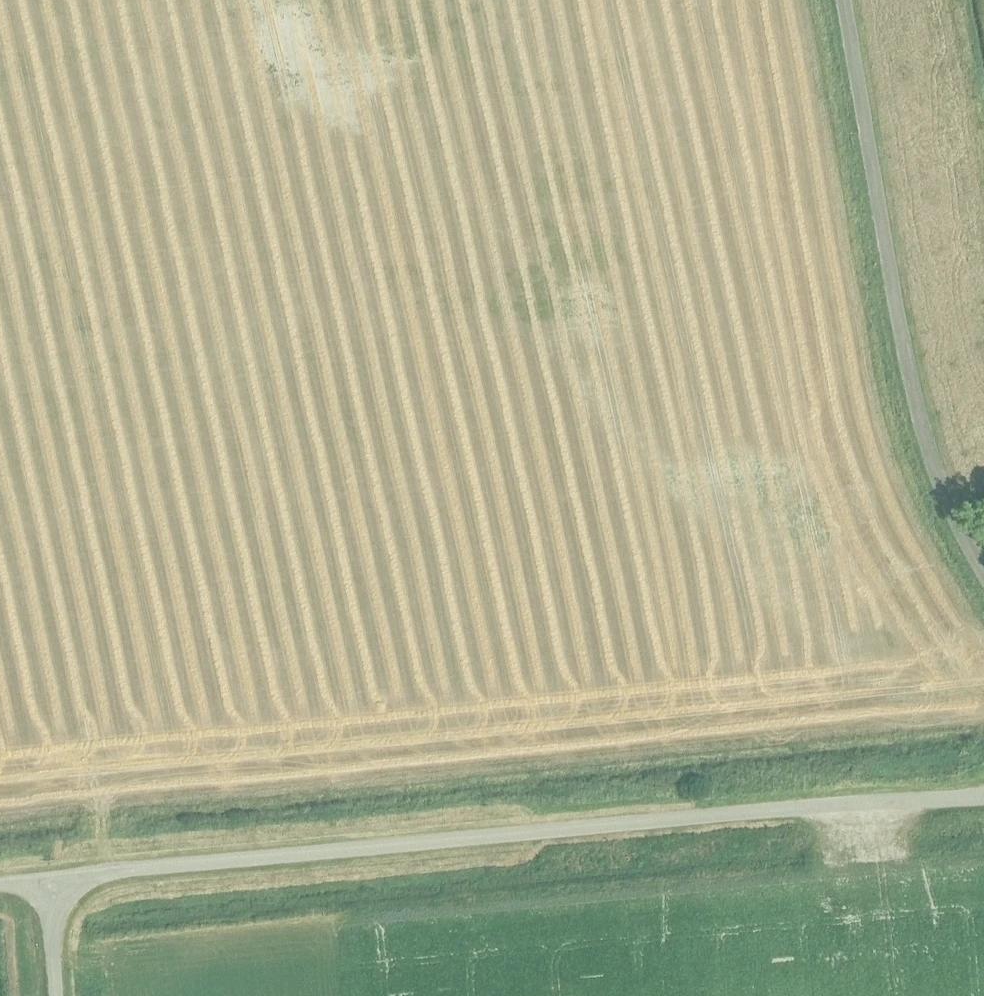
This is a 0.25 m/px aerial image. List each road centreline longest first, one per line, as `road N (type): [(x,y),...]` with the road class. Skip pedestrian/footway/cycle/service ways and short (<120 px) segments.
road 1 (unclassified): [(46,879),(983,795)]
road 2 (track): [(840,0),(912,403),(941,482),(983,549)]

